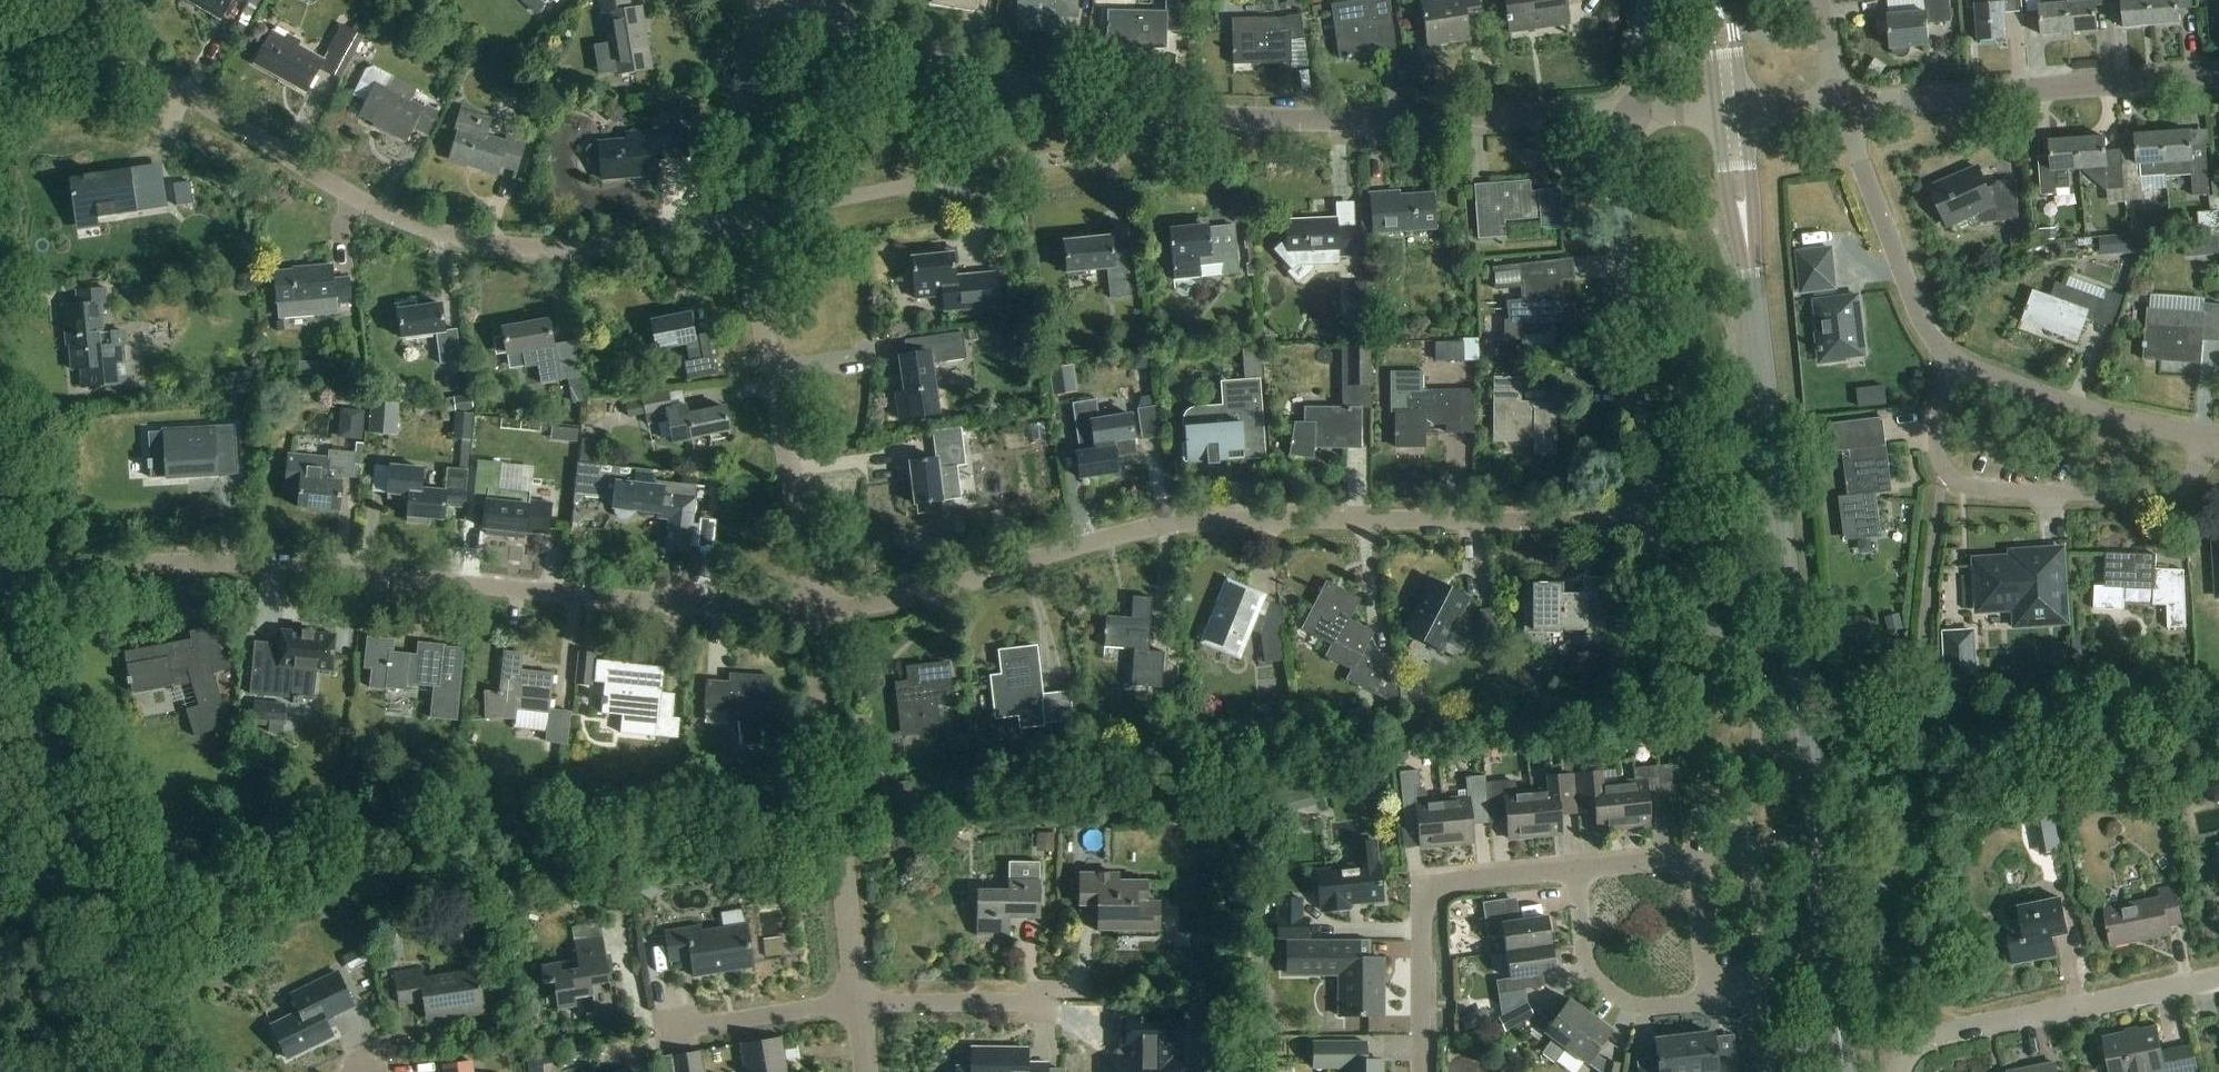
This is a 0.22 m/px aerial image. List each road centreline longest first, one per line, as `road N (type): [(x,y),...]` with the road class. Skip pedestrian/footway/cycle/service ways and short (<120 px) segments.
road 1 (residential): [(817,609),(926,595),(1164,526),(1657,522),(1627,275),(1632,117)]
road 2 (residential): [(9,578),(250,563),(732,611),(817,609)]
road 3 (residential): [(743,219),(551,250),(432,232),(362,203),(95,41),(0,32)]
road 4 (secondary): [(1818,847),(1748,252)]
road 5 (residential): [(156,1071),(52,749),(9,578)]
road 6 (unclassified): [(1131,110),(1247,119),(1632,117)]
road 7 (residential): [(1131,110),(1128,129),(1102,152),(743,219)]
road 8 (residential): [(2205,437),(2204,463),(2179,489),(2152,499),(1971,487),(1945,473),(1935,448),(1948,362)]
road 9 (residential): [(817,609),(743,219)]
road 10 (residential): [(859,1003),(817,609)]
road 11 (unclassified): [(1842,102),(2218,72)]
road 12 (unclassified): [(796,0),(965,70),(1131,110)]
road 13 (residential): [(1578,870),(1423,887),(1422,1071)]
road 14 (residential): [(1901,1071),(1932,1041),(2218,981)]
road 15 (residential): [(1842,102),(1916,314),(1948,362)]
road 16 (residential): [(1948,362),(2154,430),(2205,437)]
road 17 (residential): [(1712,1001),(1647,1006),(1621,999),(1595,976),(1585,959),(1578,870)]
road 18 (secondary): [(1845,1071),(1818,847)]
road 19 (residential): [(743,219),(739,158),(766,0)]
road 20 (residential): [(663,1022),(859,1003)]
road 21 (residential): [(859,1003),(1048,1002)]
road 22 (residential): [(1712,1001),(1693,857)]
road 23 (secondary): [(1718,112),(1729,202),(1748,252)]
road 24 (secondary): [(1748,252),(1753,199),(1743,110)]

